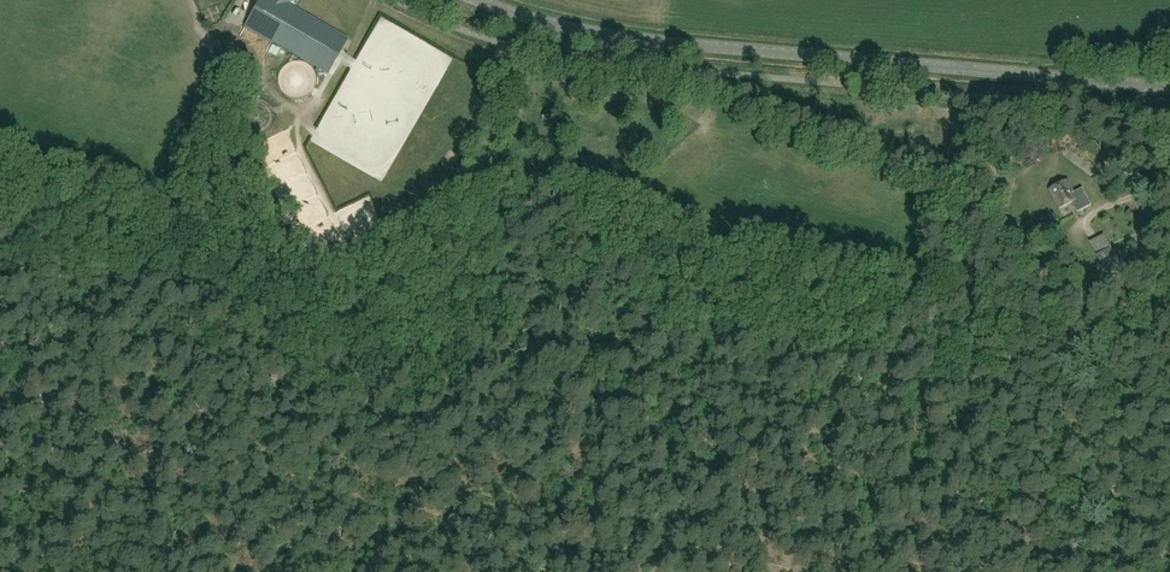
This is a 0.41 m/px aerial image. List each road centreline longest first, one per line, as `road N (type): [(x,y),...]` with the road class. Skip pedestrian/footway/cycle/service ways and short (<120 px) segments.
road 1 (tertiary): [(1169,90),(587,35),(480,0)]

